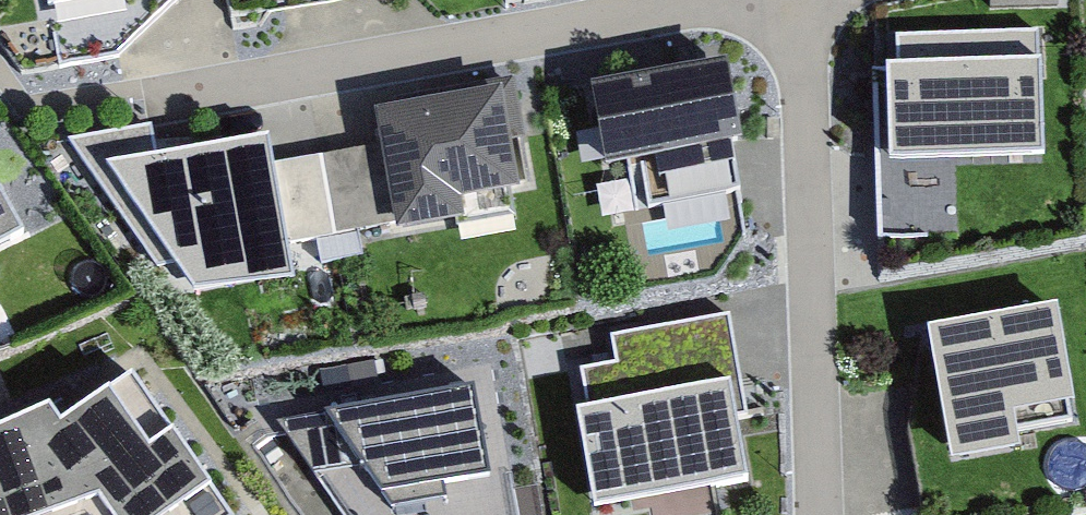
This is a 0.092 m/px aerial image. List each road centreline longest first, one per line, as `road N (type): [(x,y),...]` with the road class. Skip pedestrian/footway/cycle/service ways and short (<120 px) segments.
road 1 (residential): [(160,100),(719,0)]
road 2 (residential): [(804,0),(819,514)]

